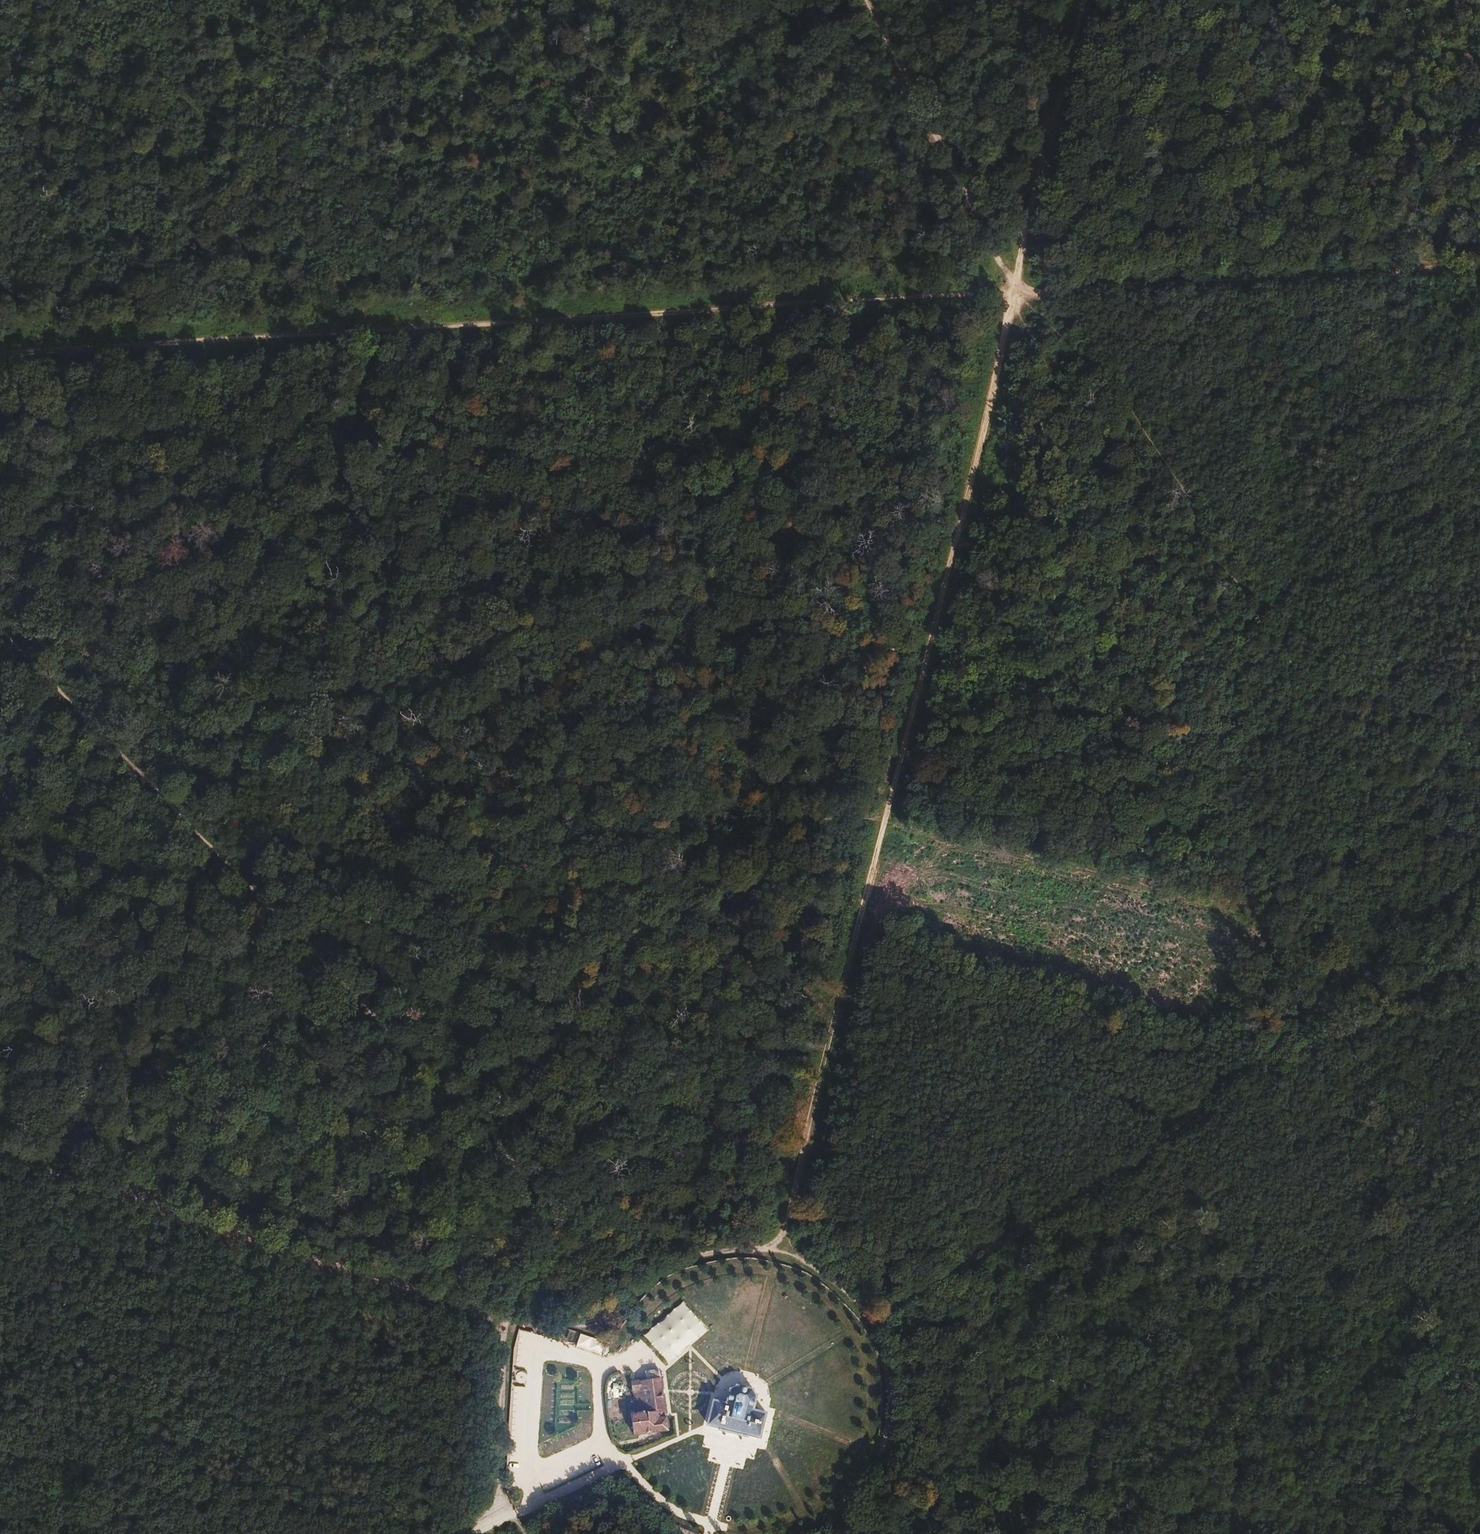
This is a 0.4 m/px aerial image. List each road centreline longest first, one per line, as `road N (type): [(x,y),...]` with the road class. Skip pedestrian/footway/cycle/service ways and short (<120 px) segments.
road 1 (track): [(867,0),(1015,288),(1479,1486)]
road 2 (track): [(0,354),(1015,288)]
road 3 (track): [(1015,288),(790,1225),(758,1252)]
road 4 (track): [(868,1320),(1479,952)]
road 5 (track): [(1015,288),(1095,355),(1240,588),(1403,685),(1479,755)]
road 6 (track): [(218,855),(648,1285)]
road 7 (track): [(218,855),(373,333)]
road 8 (track): [(0,1151),(506,1324)]
road 9 (track): [(1096,1182),(1479,874)]
road 10 (track): [(1015,288),(1479,262)]
road 11 (track): [(103,0),(373,333)]
road 12 (track): [(506,1324),(606,1323),(665,1271),(737,1253),(779,1253),(810,1265),(868,1320)]
road 13 (track): [(91,1181),(218,855)]
road 14 (track): [(1085,0),(1015,288)]
road 15 (track): [(498,1518),(506,1324)]
road 16 (track): [(498,1518),(649,1446)]
road 17 (track): [(506,1324),(540,1177)]
road 18 (track): [(868,1320),(889,1374),(885,1447)]
road 19 (track): [(885,1447),(844,1510),(806,1533)]

